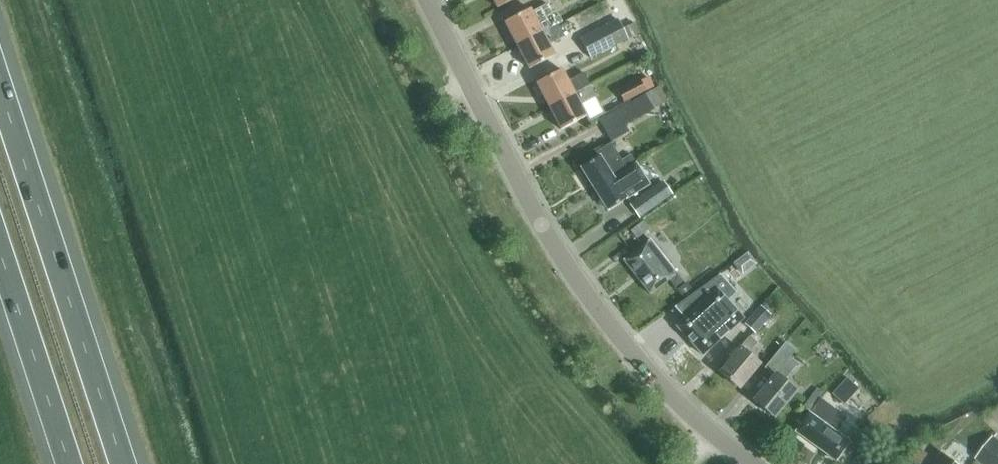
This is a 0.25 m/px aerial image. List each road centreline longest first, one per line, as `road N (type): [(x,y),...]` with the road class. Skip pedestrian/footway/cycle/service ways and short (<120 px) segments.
road 1 (tertiary): [(751,463),(680,405),(592,303),(537,217),(427,0)]
road 2 (motorway): [(123,463),(0,88)]
road 3 (motorway): [(0,253),(69,463)]

